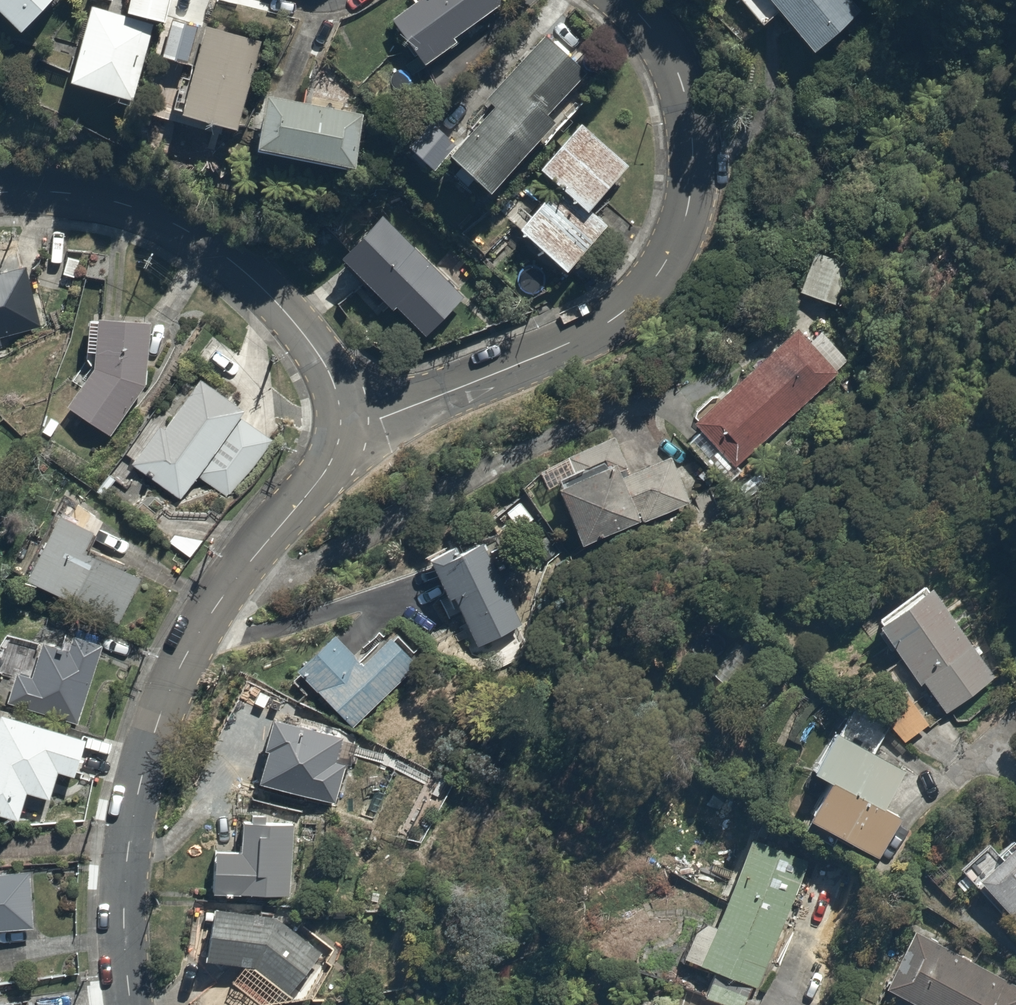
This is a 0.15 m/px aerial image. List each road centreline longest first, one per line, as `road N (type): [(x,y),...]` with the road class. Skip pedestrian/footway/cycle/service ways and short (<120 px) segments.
road 1 (residential): [(342,420),(457,394),(570,351),(620,318),(663,269),(694,180),(691,115),(668,51),(623,0)]
road 2 (residential): [(126,1004),(136,781),(200,629),(332,463),(342,420)]
road 3 (residential): [(0,192),(124,204),(222,253),(259,282),(319,355),(342,420)]

